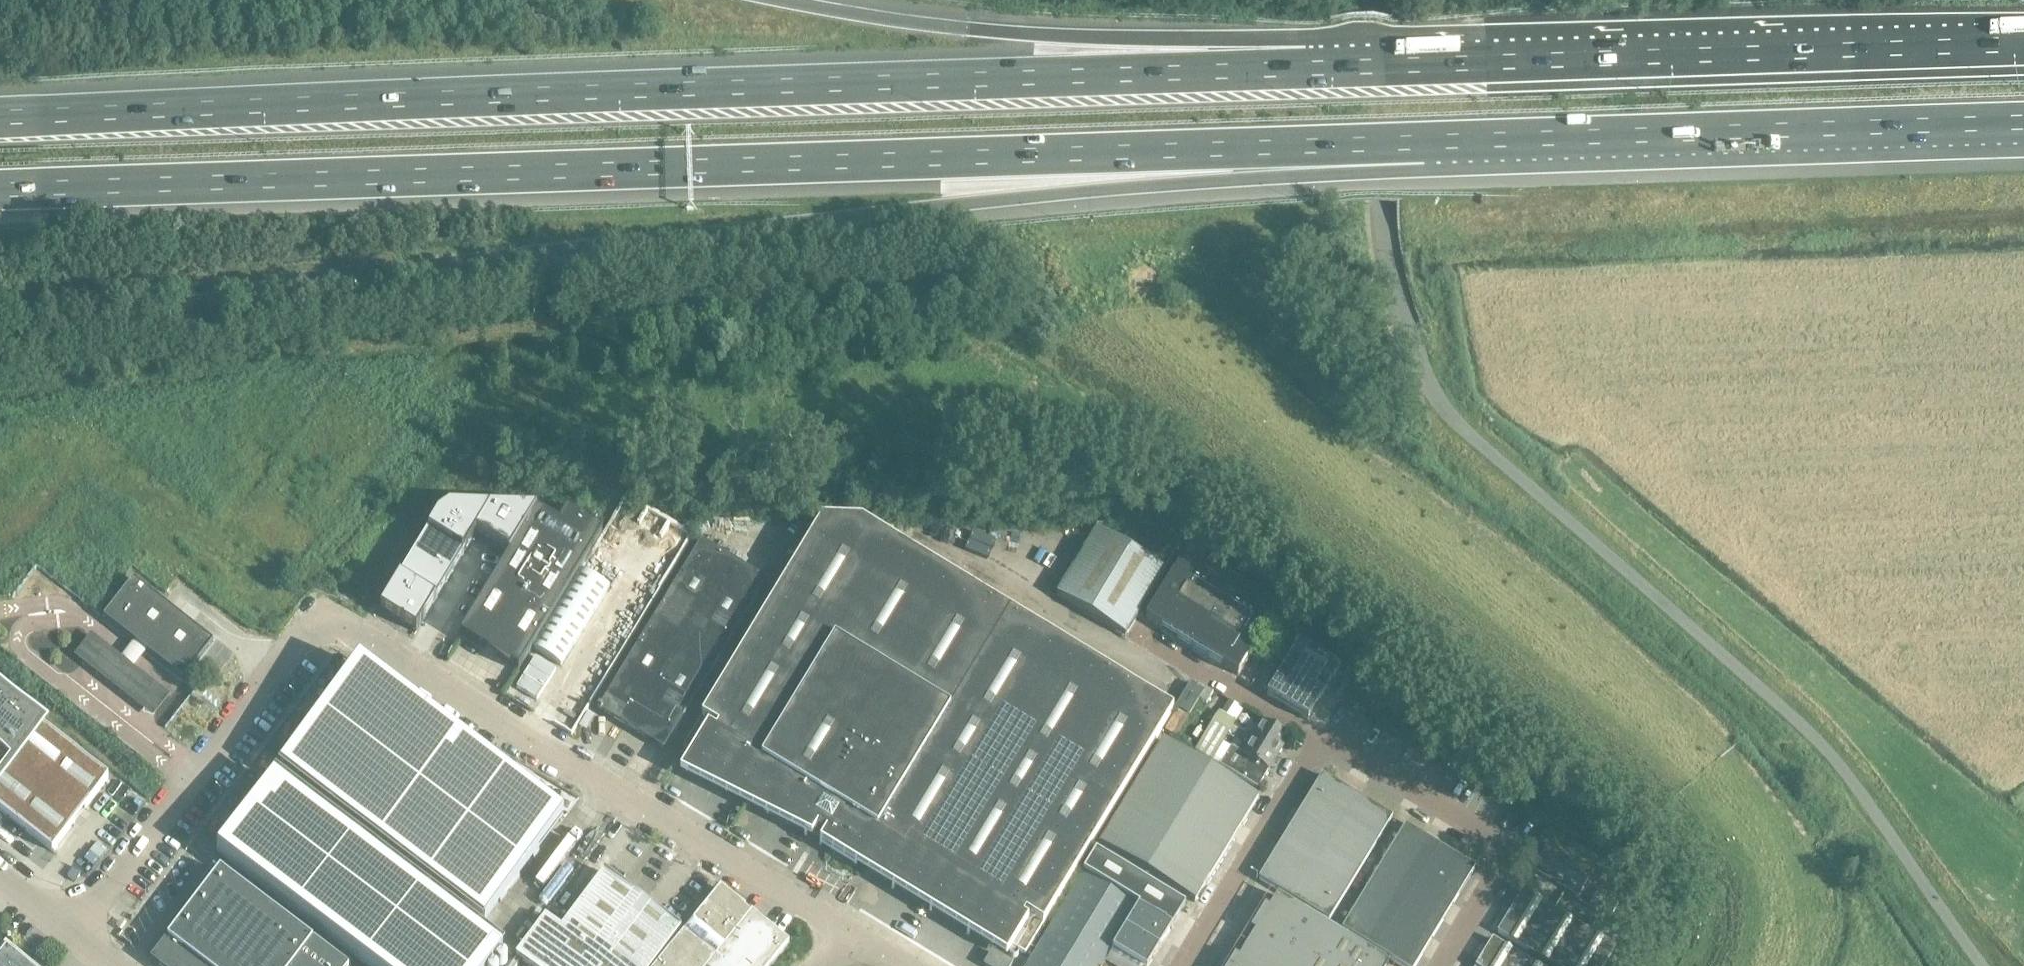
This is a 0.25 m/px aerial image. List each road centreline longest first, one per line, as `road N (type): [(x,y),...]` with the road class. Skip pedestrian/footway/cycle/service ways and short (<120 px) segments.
road 1 (motorway): [(0,303),(433,265),(1423,143)]
road 2 (motorway): [(0,189),(1423,143)]
road 3 (motorway): [(1307,69),(0,119)]
road 4 (motorway): [(2023,45),(1307,69)]
road 5 (motorway): [(1423,143),(2023,123)]
road 6 (unclassified): [(848,929),(363,636)]
road 7 (motorway): [(1307,69),(792,0)]
road 8 (unclassified): [(69,929),(266,676),(294,654),(363,636)]
road 9 (unclassified): [(1317,739),(1429,795),(1488,849),(1495,875),(1443,965)]
road 10 (unclassified): [(1186,965),(1317,739)]
road 11 (unclassified): [(1317,739),(1144,637)]
road 12 (track): [(1869,811),(1820,852),(1747,879)]

